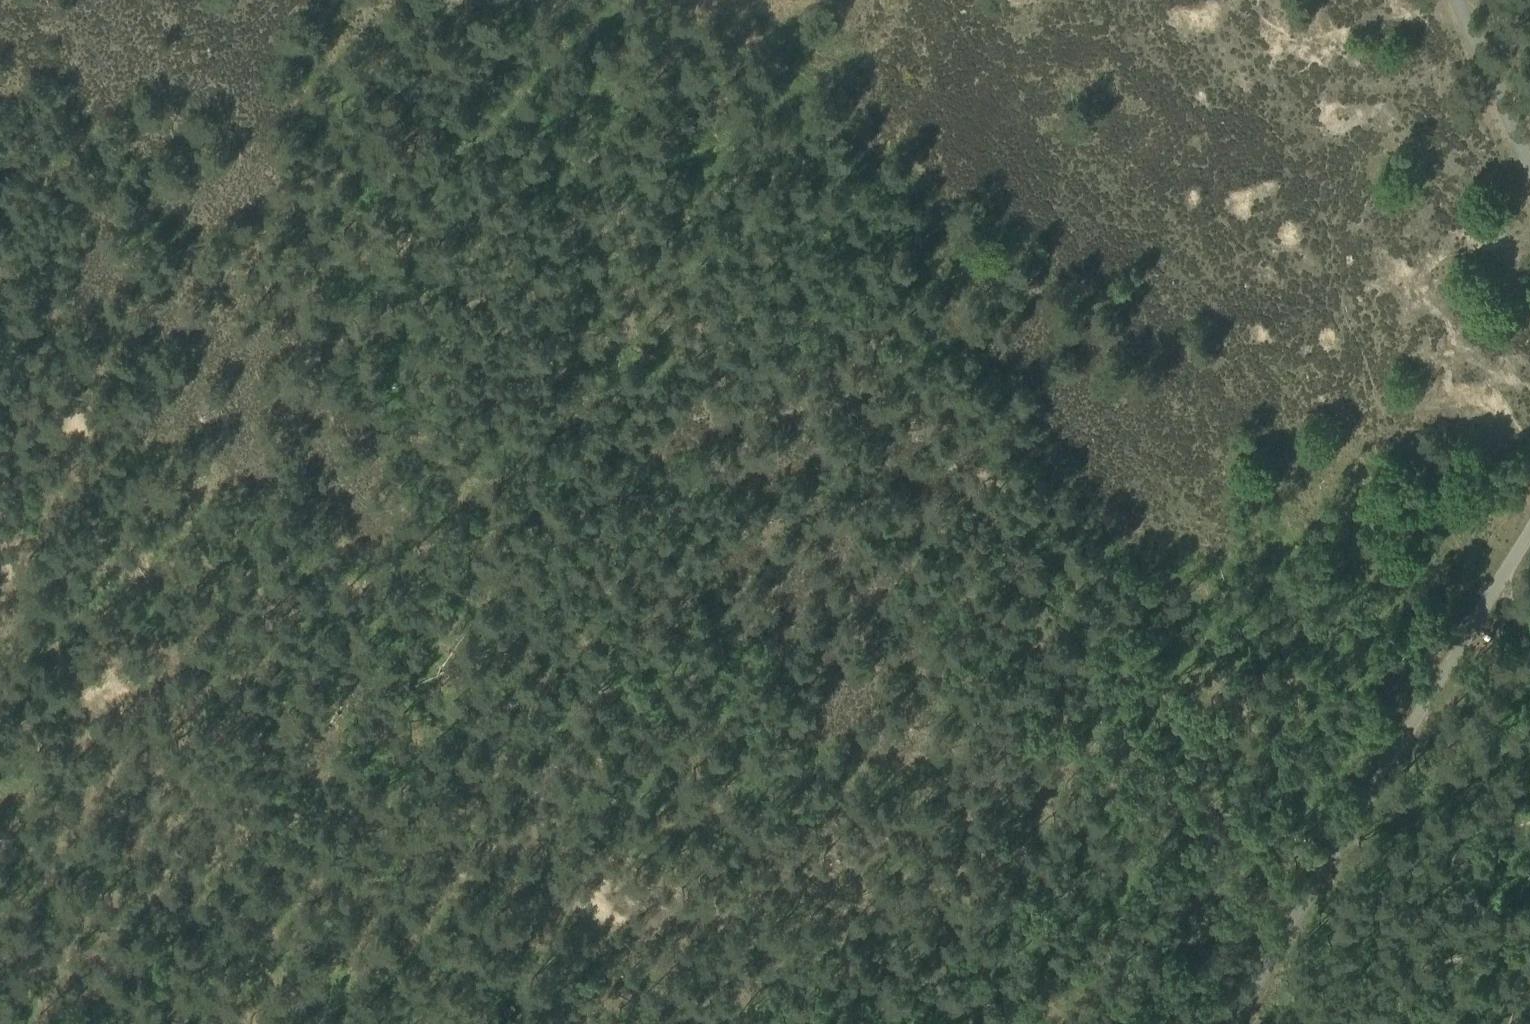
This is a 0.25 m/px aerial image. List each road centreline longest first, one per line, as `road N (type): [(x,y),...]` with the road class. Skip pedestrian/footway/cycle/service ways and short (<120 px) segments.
road 1 (track): [(1234,1023),(1529,526)]
road 2 (track): [(1529,165),(1456,0)]

